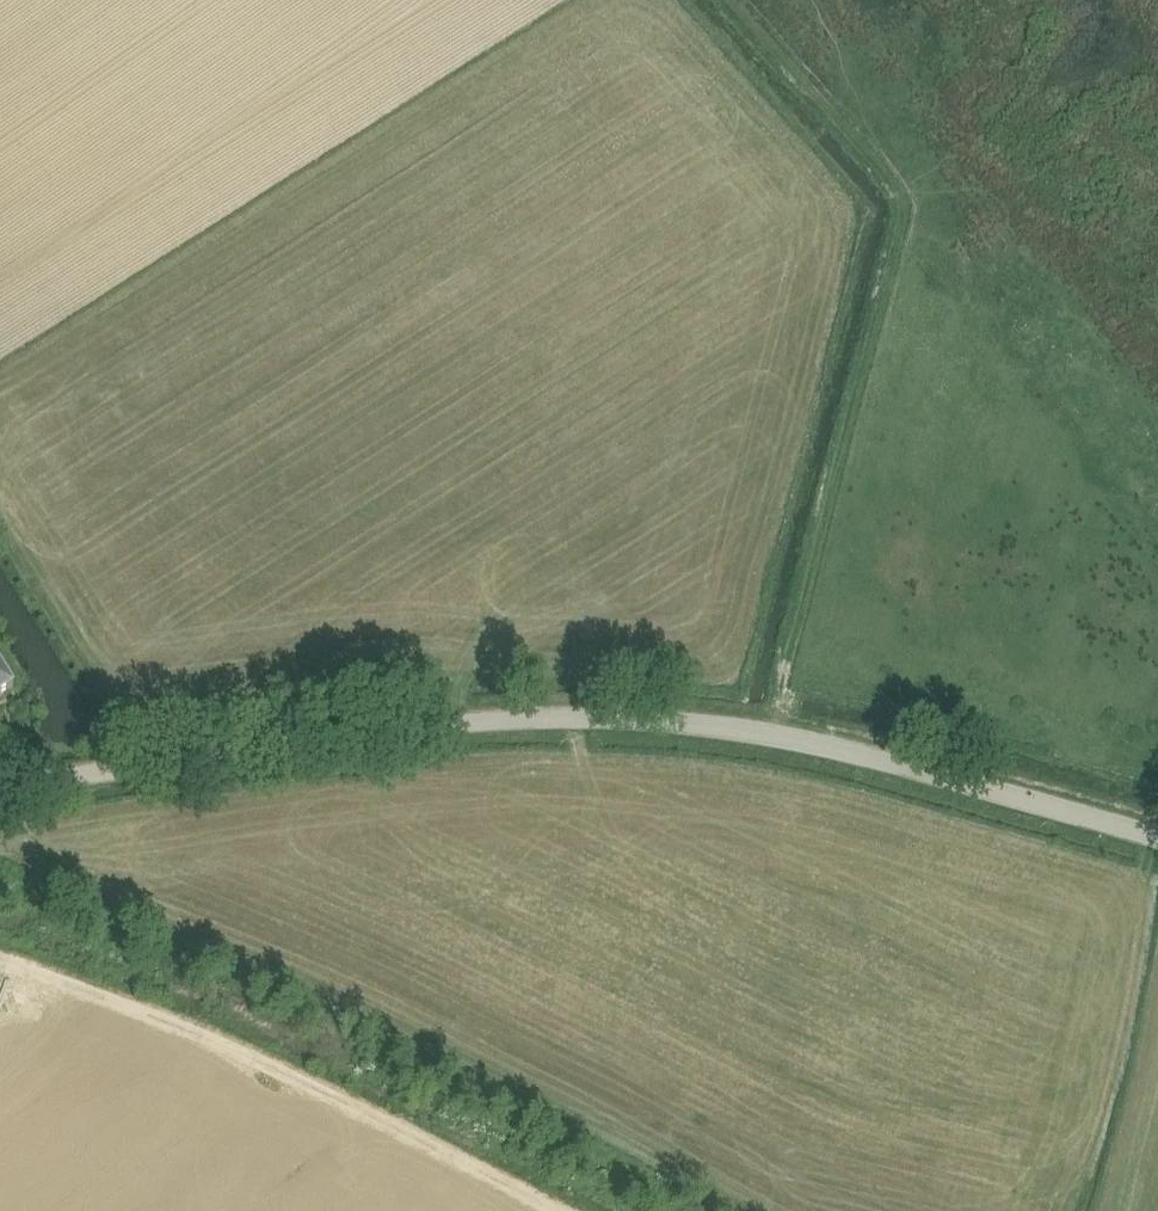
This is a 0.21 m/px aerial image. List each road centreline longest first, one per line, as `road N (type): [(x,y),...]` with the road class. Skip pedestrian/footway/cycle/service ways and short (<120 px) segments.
road 1 (unclassified): [(1157,839),(855,754),(584,714),(440,724),(0,789)]
road 2 (track): [(0,952),(379,1115),(563,1210)]

